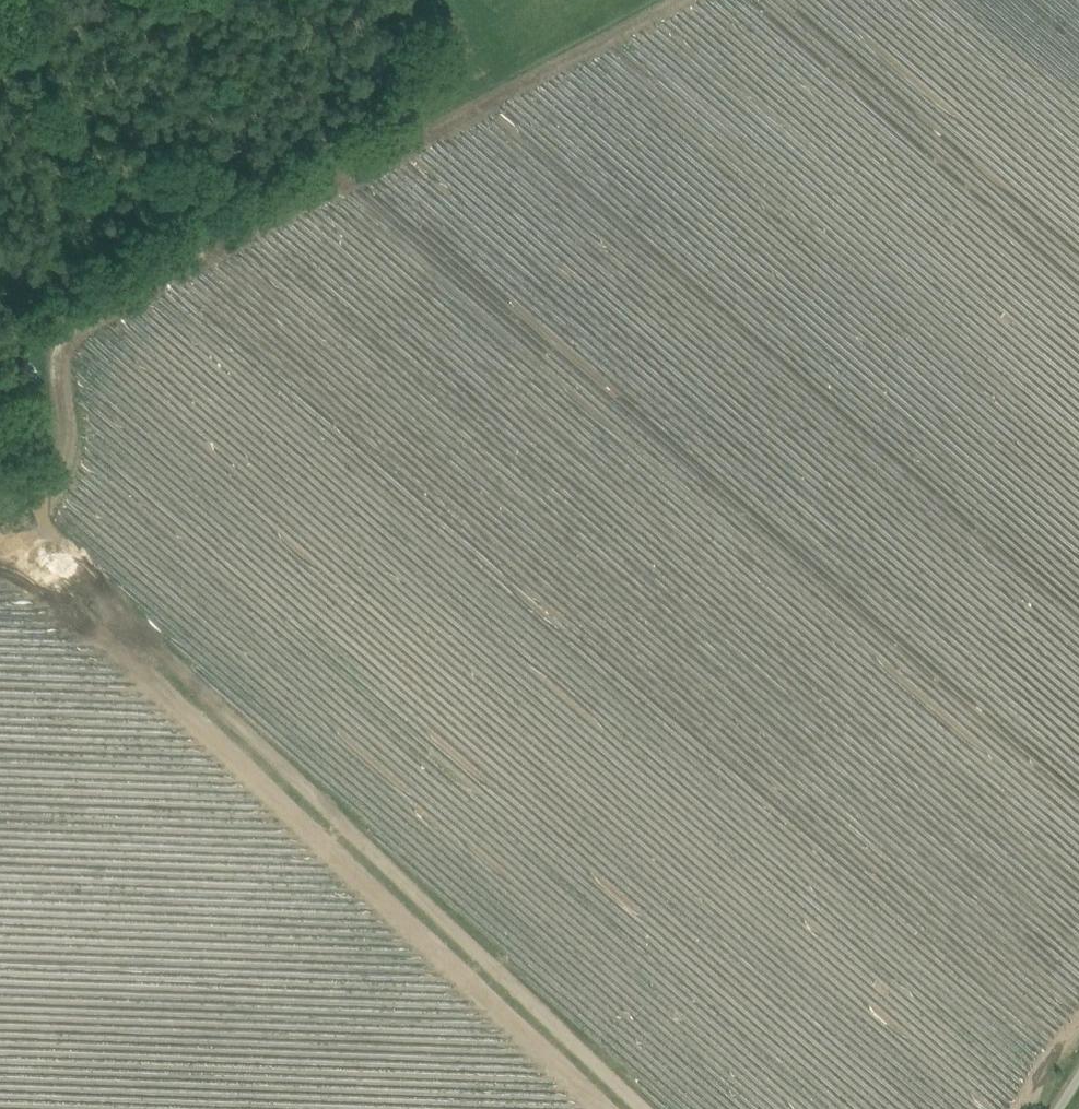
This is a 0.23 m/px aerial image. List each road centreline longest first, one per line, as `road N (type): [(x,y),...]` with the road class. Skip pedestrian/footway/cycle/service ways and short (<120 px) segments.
road 1 (track): [(641,1108),(61,553),(27,511),(0,453)]

